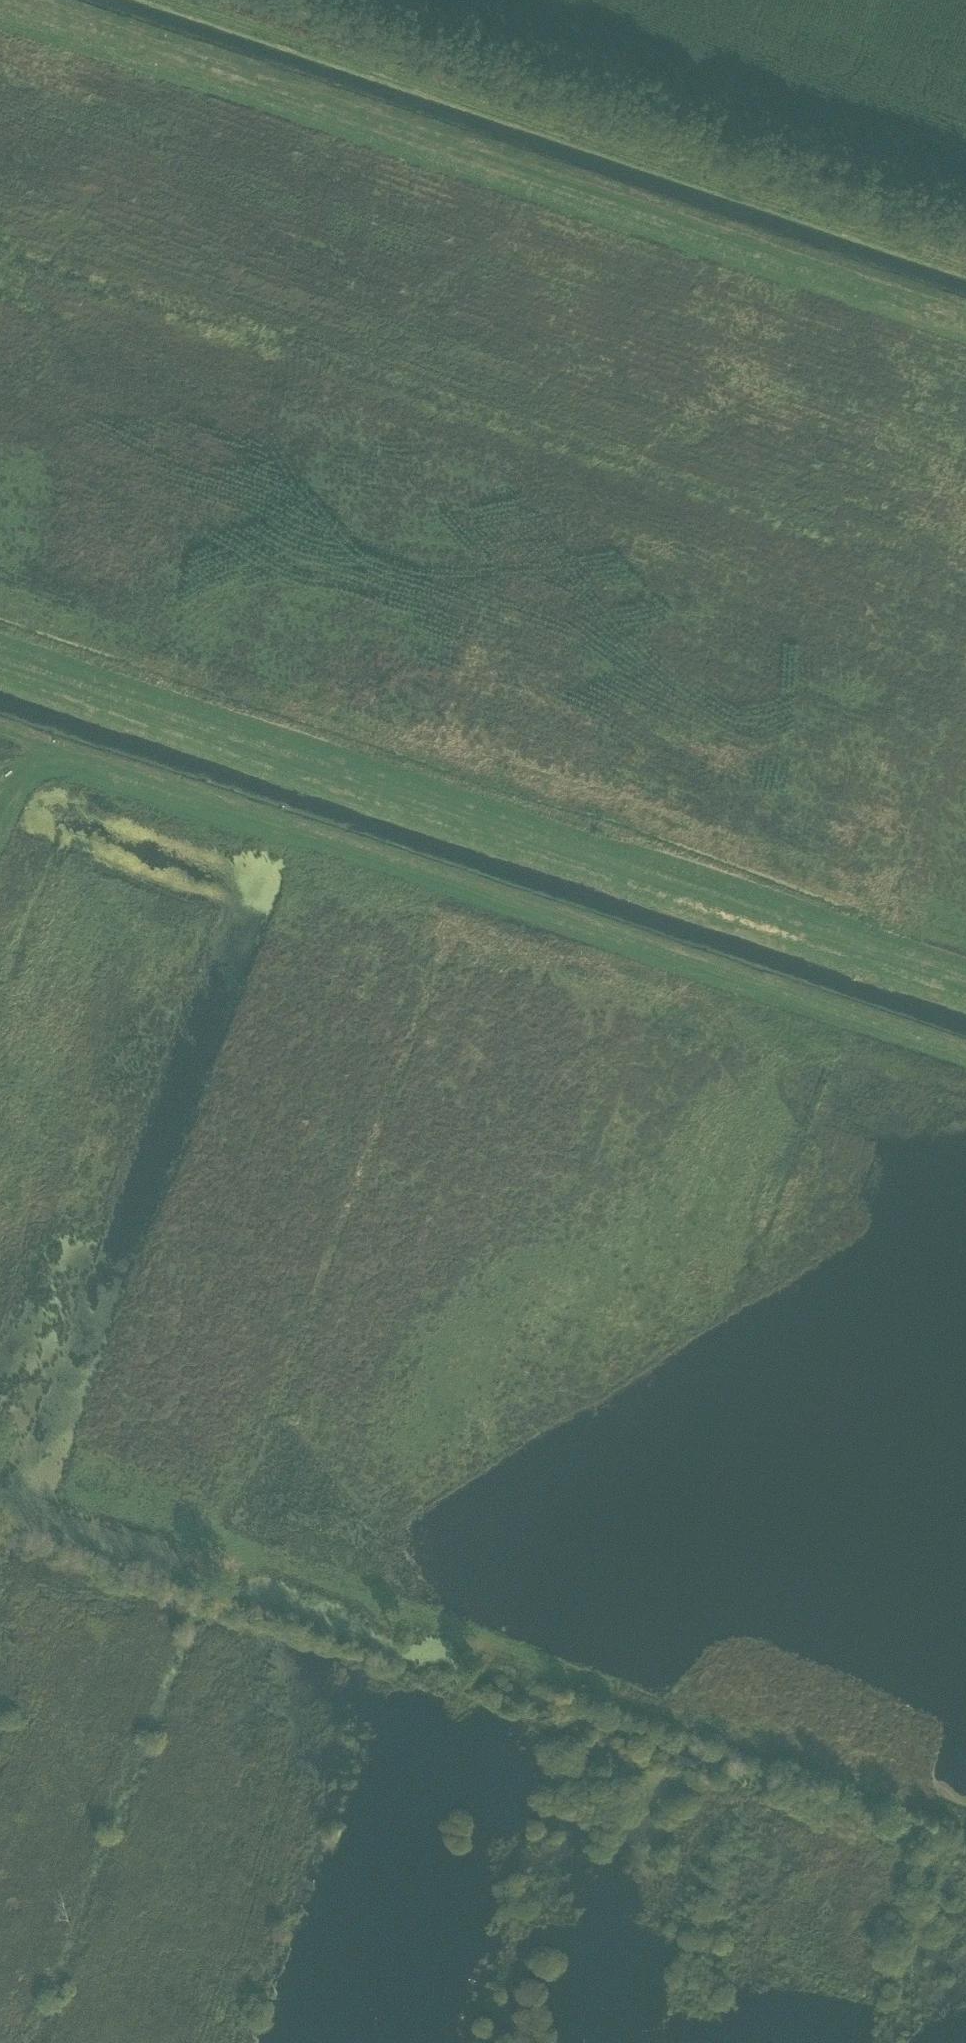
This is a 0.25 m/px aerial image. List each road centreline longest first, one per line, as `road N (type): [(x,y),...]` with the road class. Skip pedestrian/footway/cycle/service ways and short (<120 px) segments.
road 1 (track): [(0,802),(57,751),(179,785),(965,1056)]

